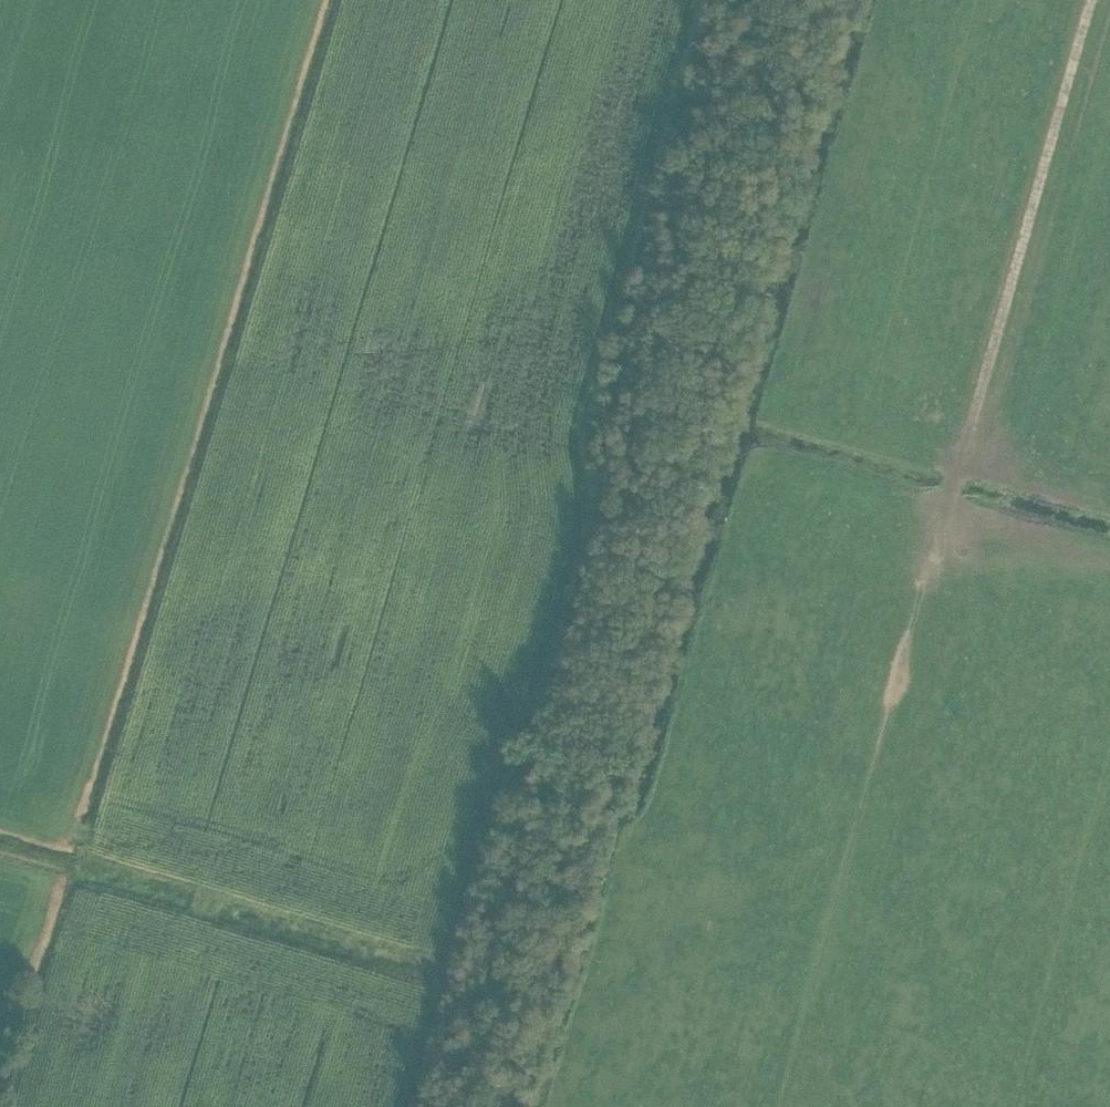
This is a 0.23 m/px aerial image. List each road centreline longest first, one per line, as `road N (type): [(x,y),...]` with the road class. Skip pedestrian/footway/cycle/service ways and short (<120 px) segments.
road 1 (track): [(1088,0),(931,558)]

